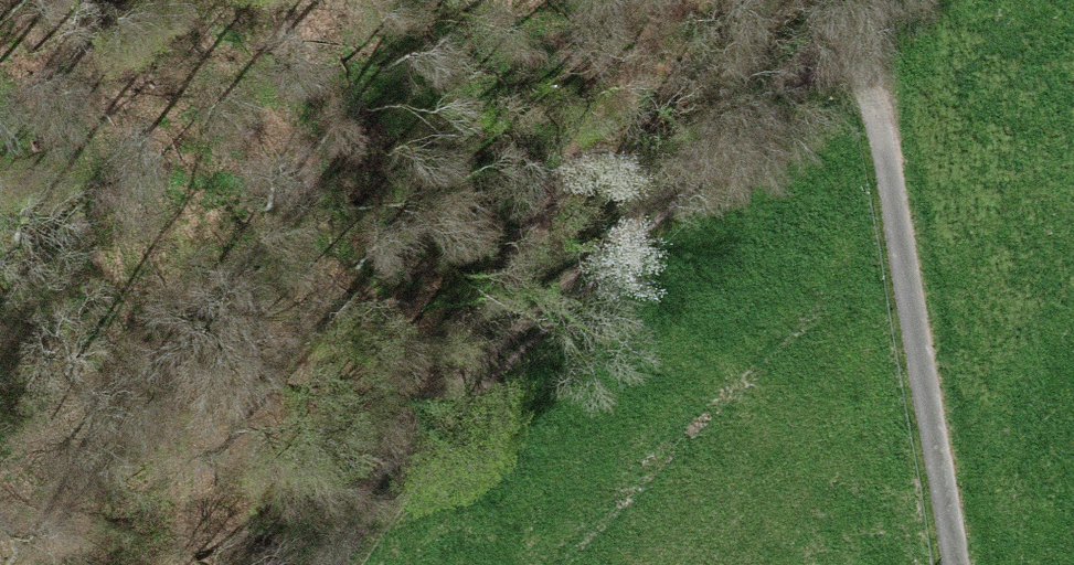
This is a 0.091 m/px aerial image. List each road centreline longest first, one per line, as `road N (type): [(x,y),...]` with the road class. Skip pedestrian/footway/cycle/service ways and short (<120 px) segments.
road 1 (track): [(313,564),(358,503),(823,0)]
road 2 (track): [(678,0),(358,503)]
road 3 (track): [(843,0),(949,564)]

